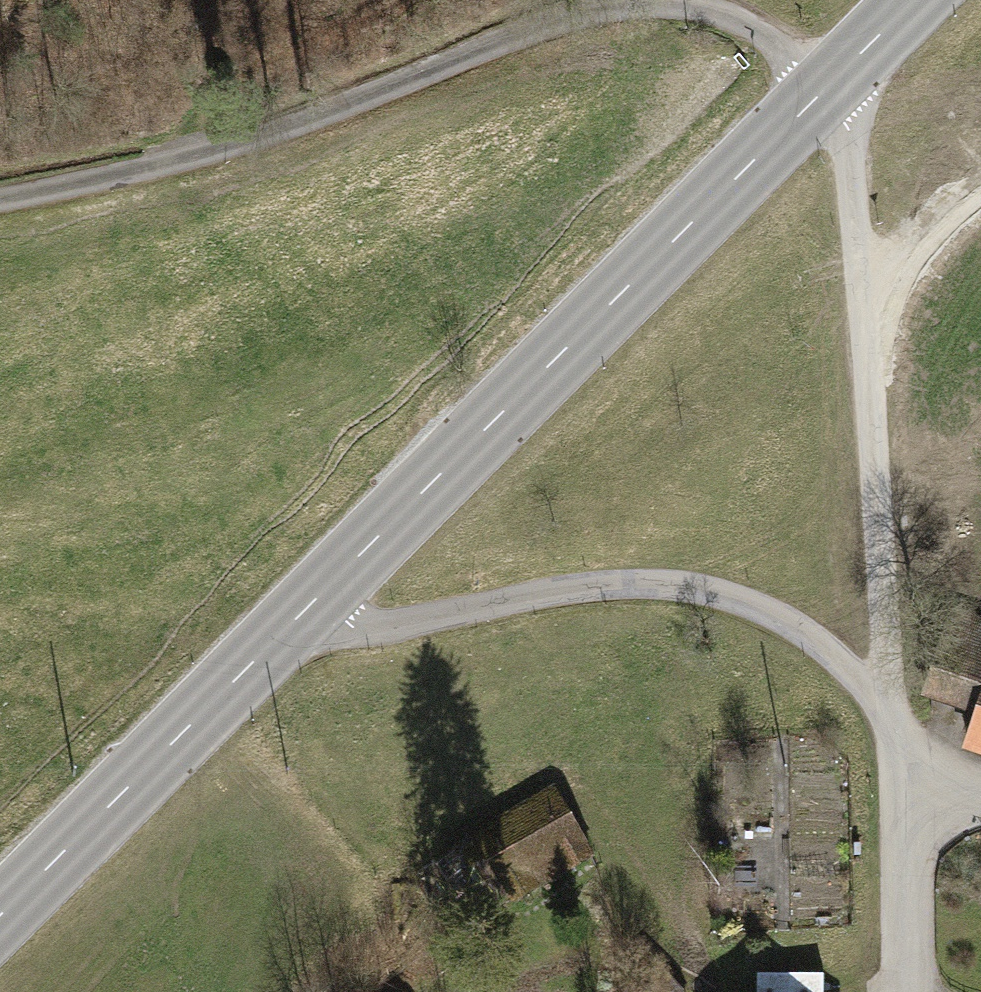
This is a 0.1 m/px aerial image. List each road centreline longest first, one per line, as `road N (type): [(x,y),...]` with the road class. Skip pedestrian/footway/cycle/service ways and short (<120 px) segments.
road 1 (unclassified): [(0,184),(349,103),(582,16),(662,3),(755,26),(820,92)]
road 2 (tertiary): [(308,602),(820,92)]
road 3 (residential): [(887,704),(815,637),(726,593),(601,581),(350,626),(308,602)]
road 4 (residential): [(887,704),(846,125),(820,92)]
road 5 (tertiary): [(0,909),(308,602)]
road 6 (residential): [(901,991),(887,704)]
road 7 (track): [(856,286),(934,214),(980,188)]
road 8 (tertiary): [(820,92),(914,0)]

